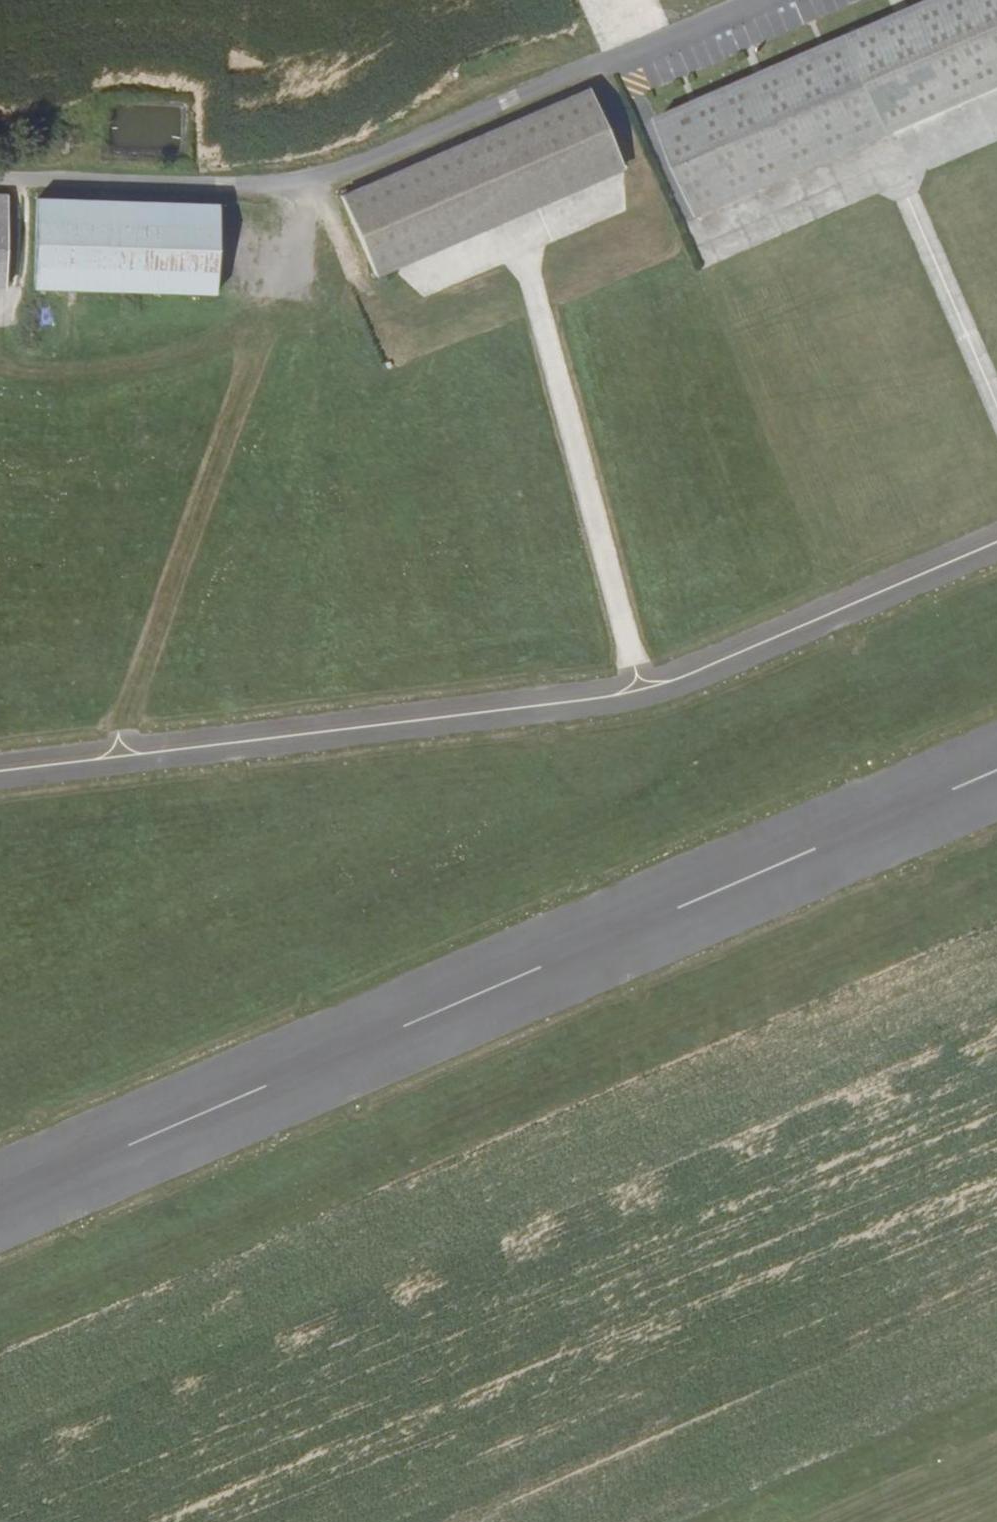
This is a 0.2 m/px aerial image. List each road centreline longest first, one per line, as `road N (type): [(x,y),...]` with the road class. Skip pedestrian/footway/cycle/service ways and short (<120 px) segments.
road 1 (unclassified): [(0,182),(275,190),(325,178),(753,0)]

